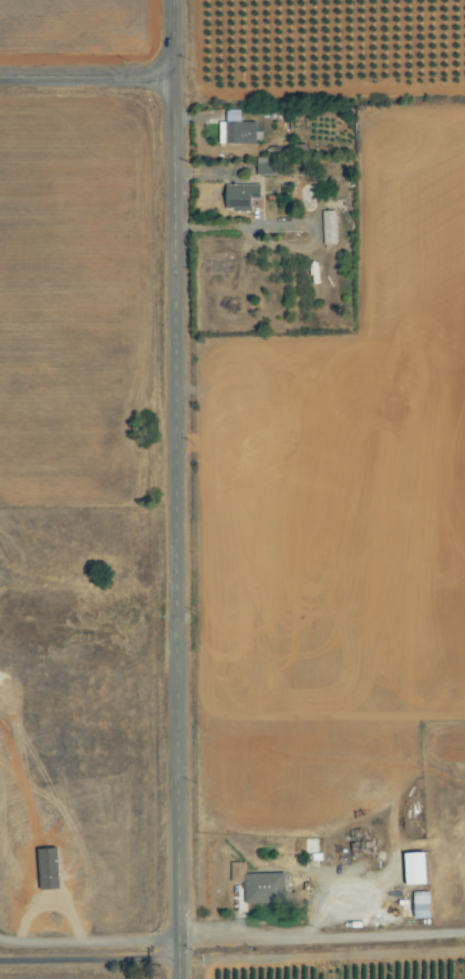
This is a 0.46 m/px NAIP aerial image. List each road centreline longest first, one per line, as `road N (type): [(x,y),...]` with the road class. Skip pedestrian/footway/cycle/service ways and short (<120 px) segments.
road 1 (residential): [(180,978),(172,0)]
road 2 (residential): [(0,960),(464,950)]
road 3 (residential): [(0,78),(173,77)]

